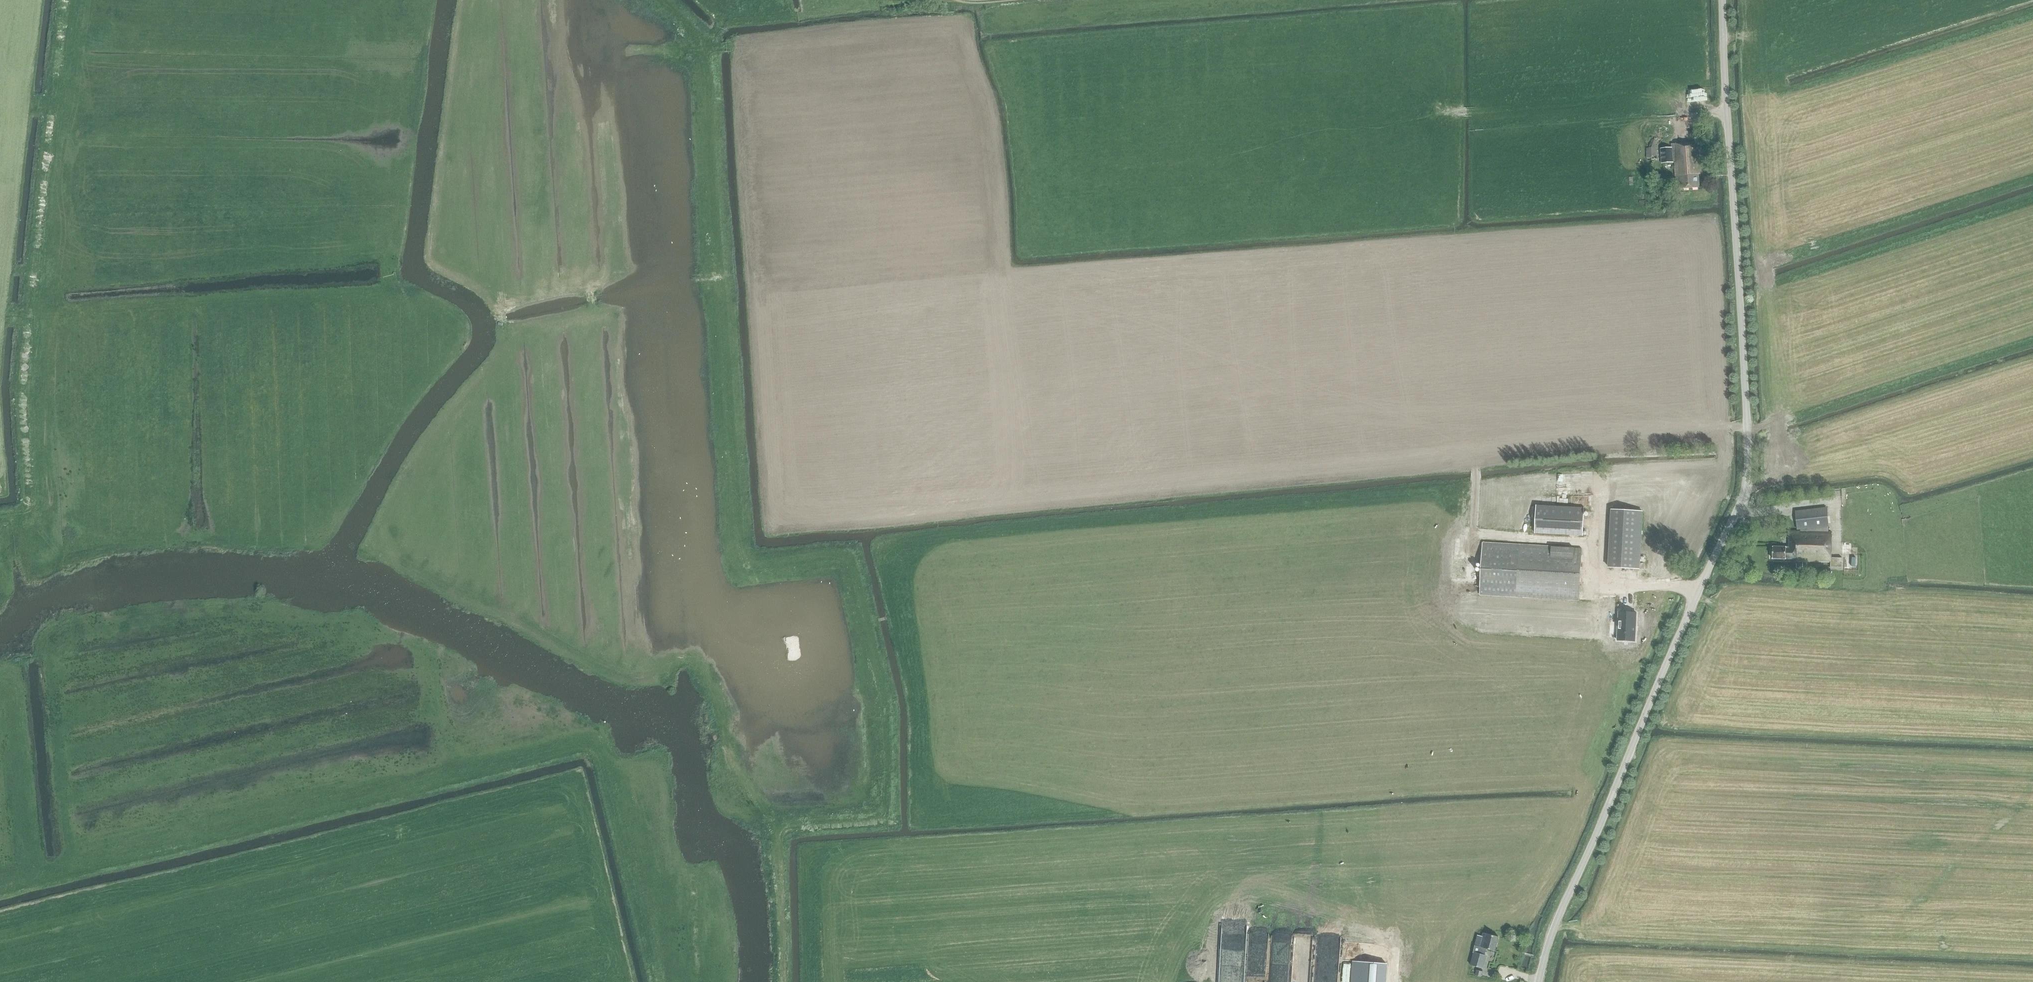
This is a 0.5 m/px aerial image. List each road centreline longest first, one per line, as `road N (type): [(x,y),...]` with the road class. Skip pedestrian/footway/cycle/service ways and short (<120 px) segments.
road 1 (unclassified): [(1538,981),(1560,913),(1745,492),(1722,0)]

